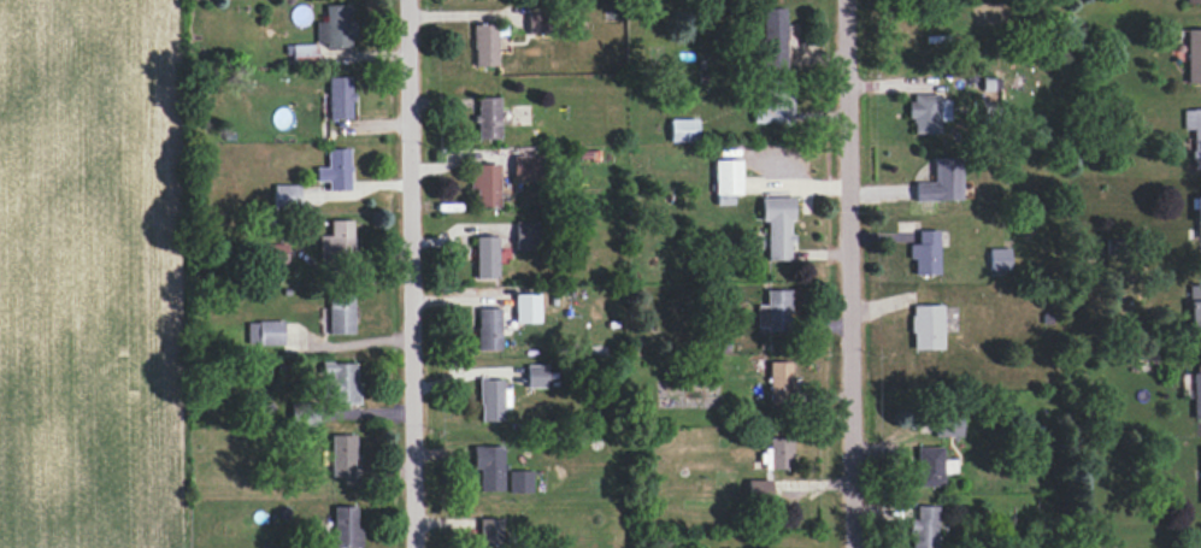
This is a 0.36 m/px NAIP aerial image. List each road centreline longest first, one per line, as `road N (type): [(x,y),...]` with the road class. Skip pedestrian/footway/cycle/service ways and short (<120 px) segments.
road 1 (residential): [(410,0),(417,547)]
road 2 (residential): [(847,0),(853,547)]

